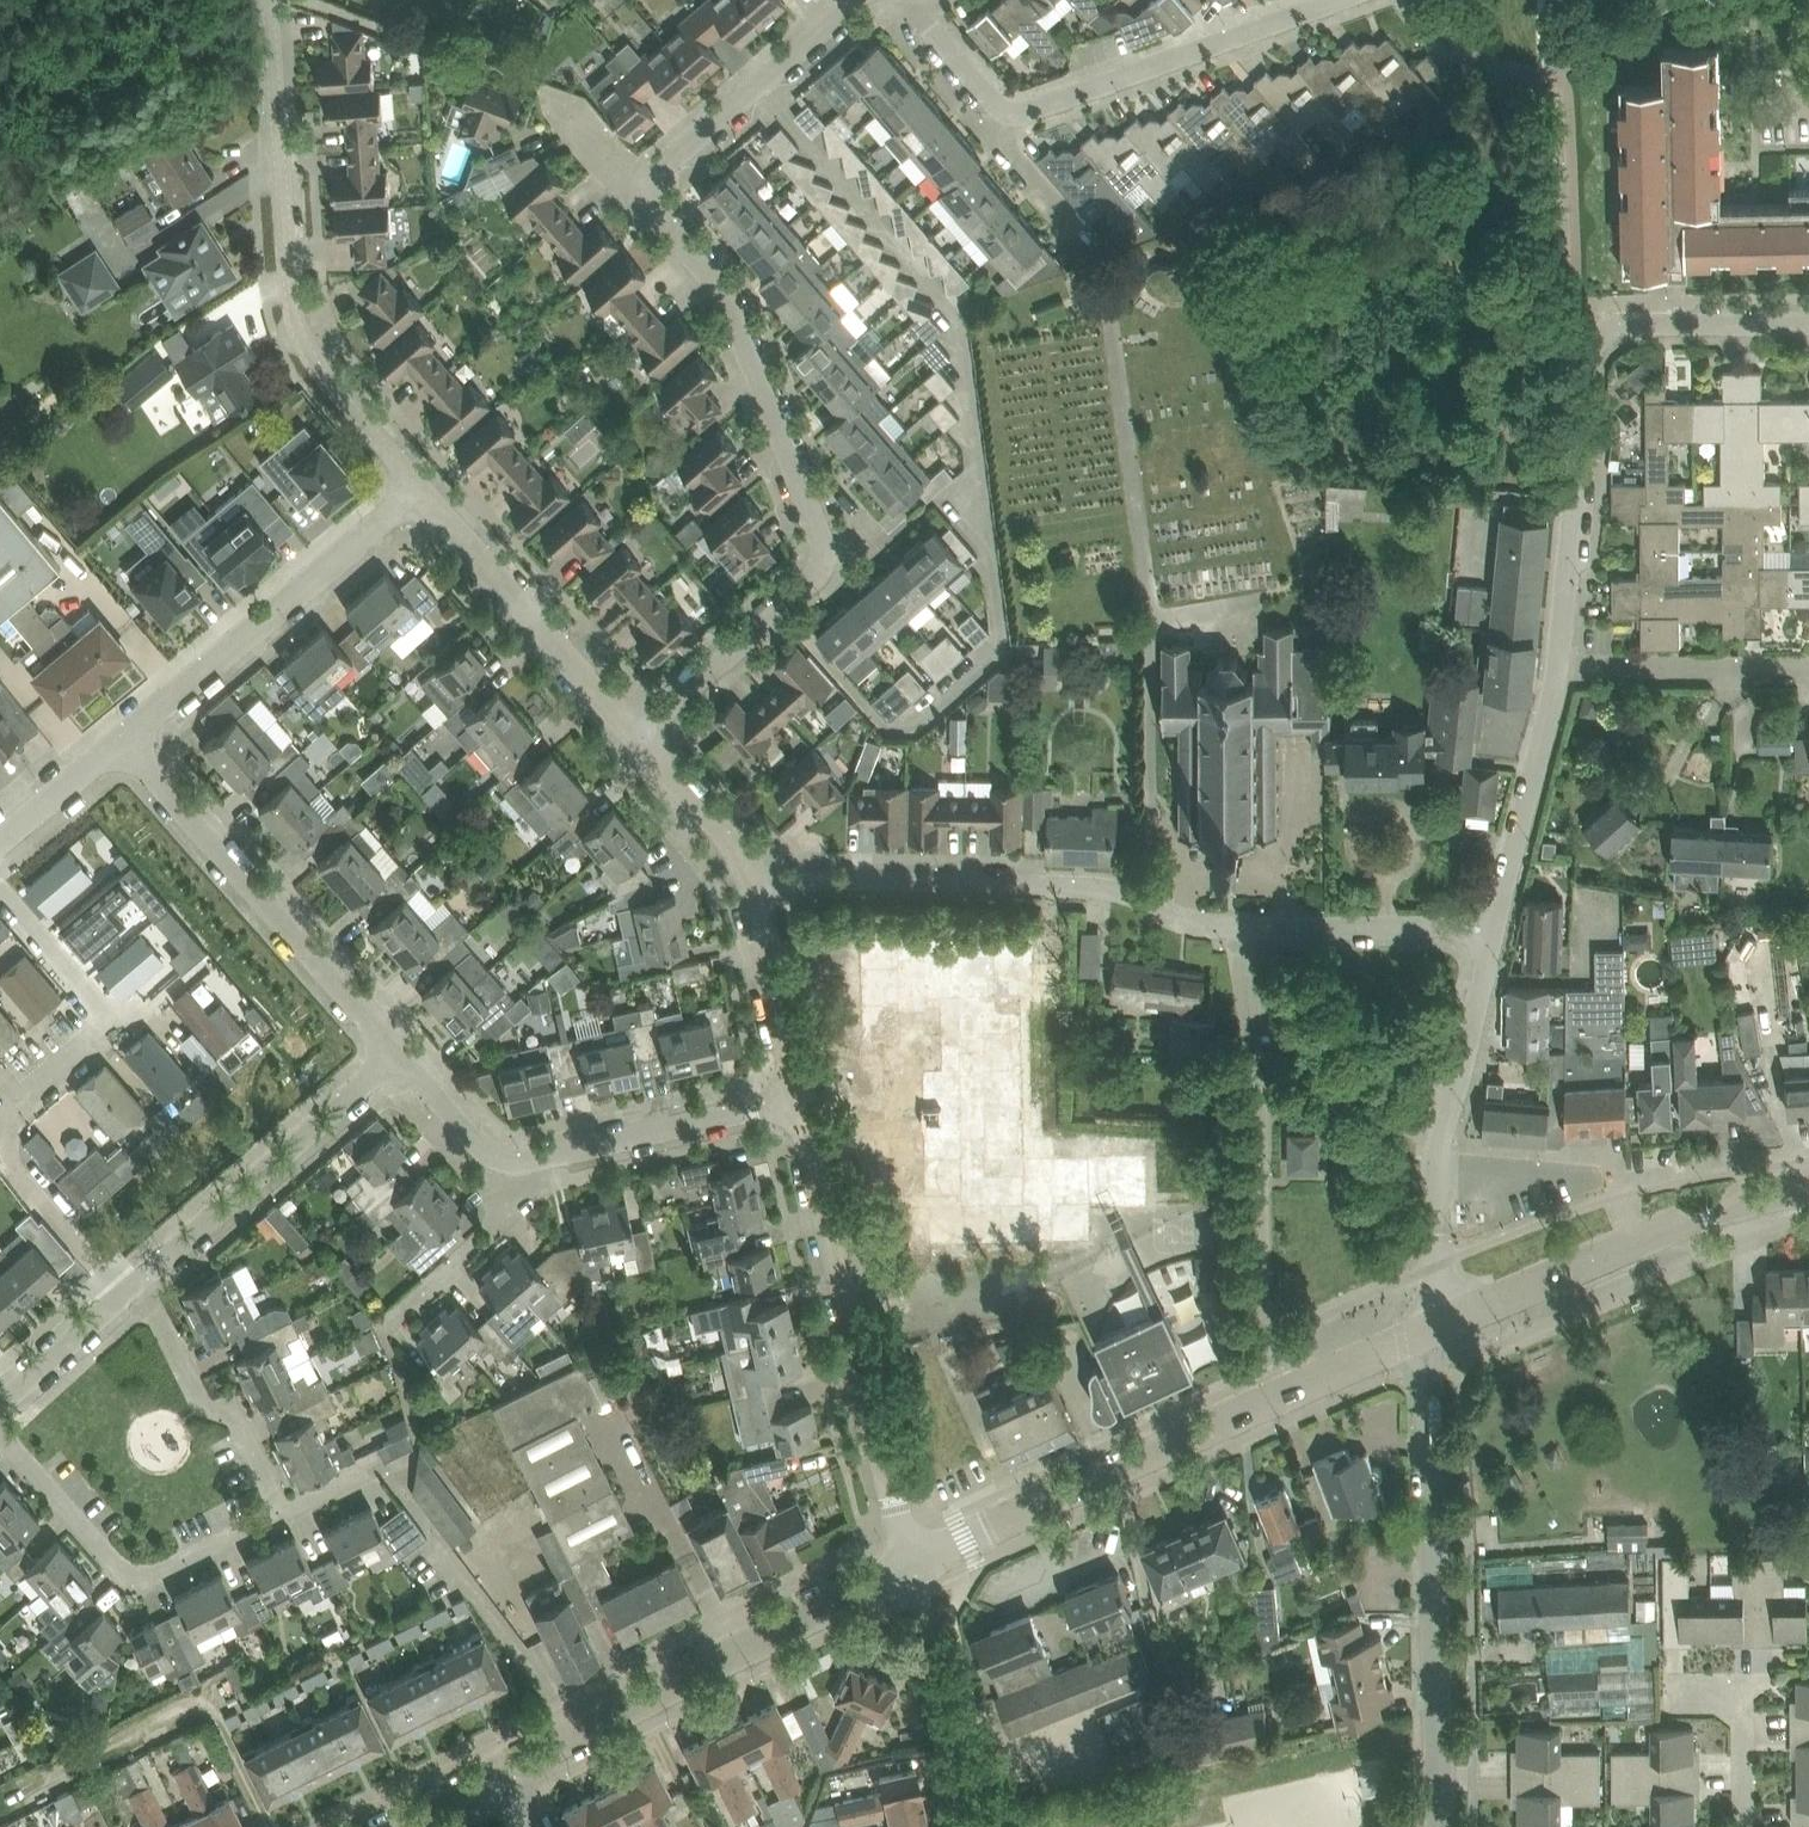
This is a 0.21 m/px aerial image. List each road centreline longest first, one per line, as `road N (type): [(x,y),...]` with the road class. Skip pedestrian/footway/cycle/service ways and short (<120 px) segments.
road 1 (residential): [(637,736),(814,585),(826,549),(719,290),(652,208),(651,189),(656,171),(860,0)]
road 2 (residential): [(1557,669),(1592,326),(1808,324)]
road 3 (residential): [(418,484),(331,379),(294,315),(268,0)]
road 4 (tertiary): [(1443,1826),(1435,1325)]
road 5 (residential): [(749,879),(1111,889),(1197,928),(1234,927)]
road 6 (residential): [(912,1568),(799,1097)]
road 7 (residential): [(1308,1386),(1262,1296),(1254,994),(1234,927)]
road 8 (residential): [(510,1771),(912,1568)]
road 9 (residential): [(912,1568),(1308,1386)]
road 10 (residential): [(121,737),(400,1053)]
road 11 (residential): [(1435,1325),(1439,1145),(1492,927)]
road 12 (tertiary): [(1435,1325),(1740,1205),(1808,1189)]
road 13 (residential): [(121,737),(418,484)]
road 14 (residential): [(0,1435),(129,1574),(146,1580),(280,1516)]
road 15 (residential): [(140,1280),(400,1053)]
road 16 (residential): [(1012,115),(1335,0)]
road 17 (residential): [(637,736),(418,484)]
road 18 (residential): [(280,1516),(230,1410),(205,1407),(140,1280)]
road 19 (residential): [(527,1161),(799,1097)]
road 20 (residential): [(1492,927),(1557,669)]
road 21 (residential): [(973,1826),(912,1568)]
road 22 (residential): [(1234,927),(1492,927)]
road 23 (residential): [(1557,669),(1793,669),(1808,679)]
road 24 (residential): [(799,1097),(749,879)]
road 25 (residential): [(389,1323),(525,1199),(527,1161)]
road 26 (residential): [(1745,1826),(1744,1687),(1676,1688)]
road 27 (residential): [(0,1405),(140,1280)]
road 28 (residential): [(749,879),(738,847),(637,736)]
road 29 (residential): [(400,1053),(493,1158),(527,1161)]
road 30 (residential): [(0,844),(121,737)]
road 31 (residential): [(931,0),(930,29),(1012,115)]
road 32 (residential): [(1012,115),(1008,148),(1081,233)]
road 33 (residential): [(1308,1386),(1435,1325)]
road 34 (residential): [(396,1826),(510,1771)]

